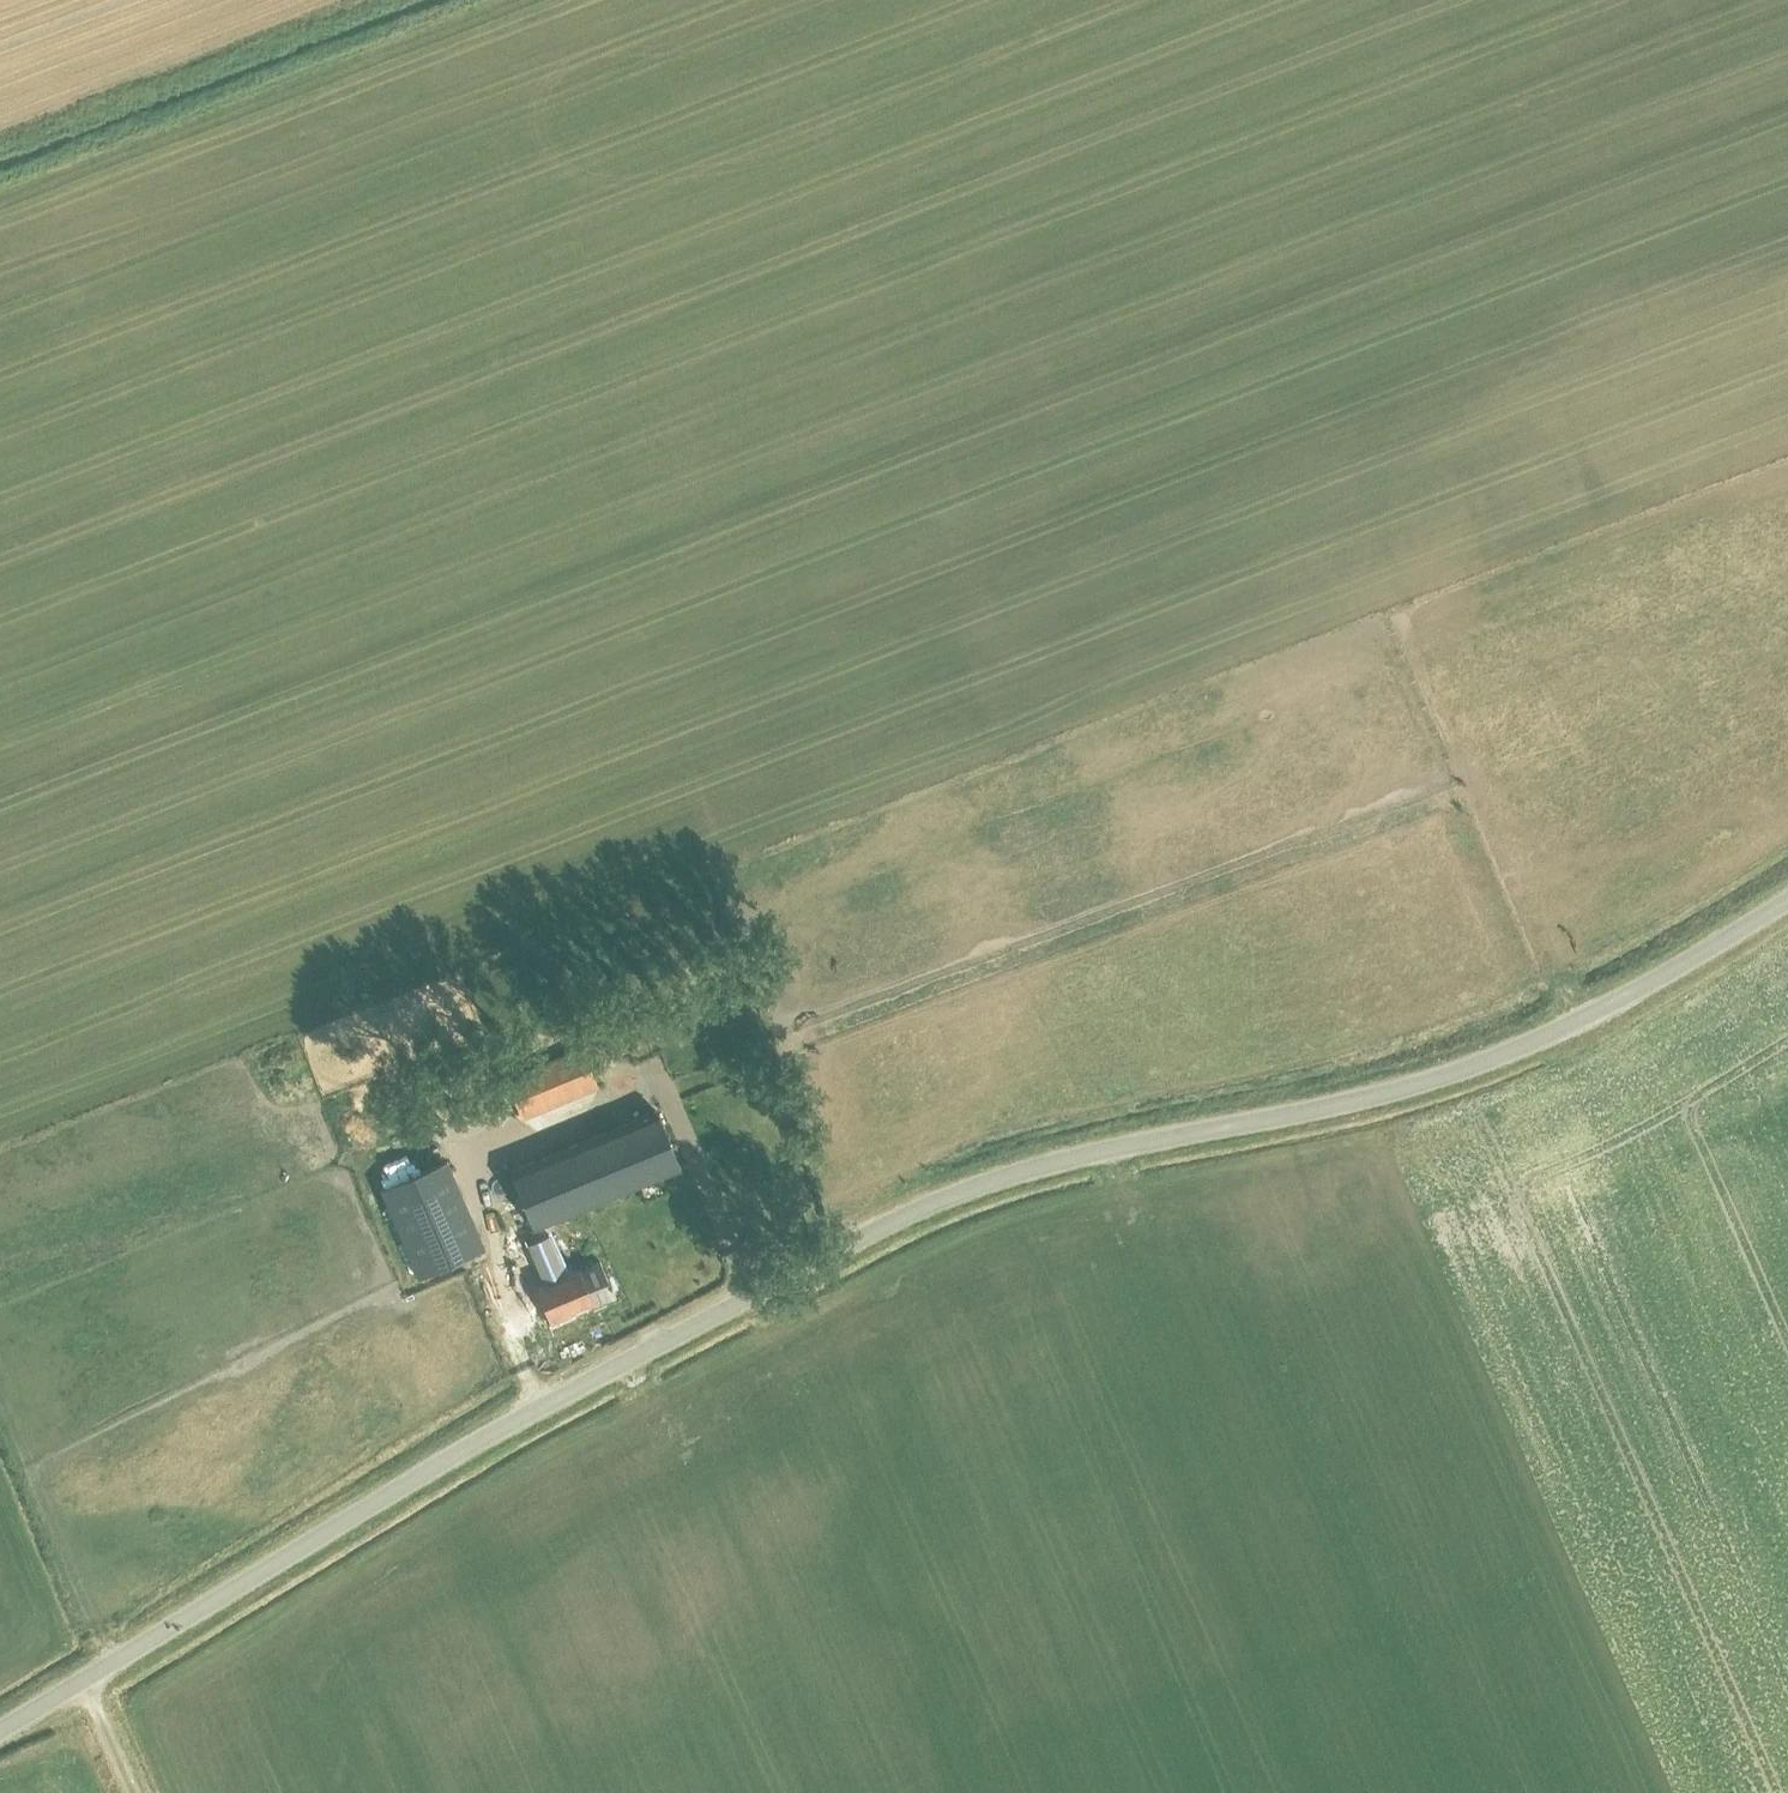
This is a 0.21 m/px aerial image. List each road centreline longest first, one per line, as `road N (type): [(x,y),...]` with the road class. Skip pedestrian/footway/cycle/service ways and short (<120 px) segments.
road 1 (unclassified): [(0,1721),(882,1224),(1018,1169),(1447,1077),(1616,1005),(1787,902)]

